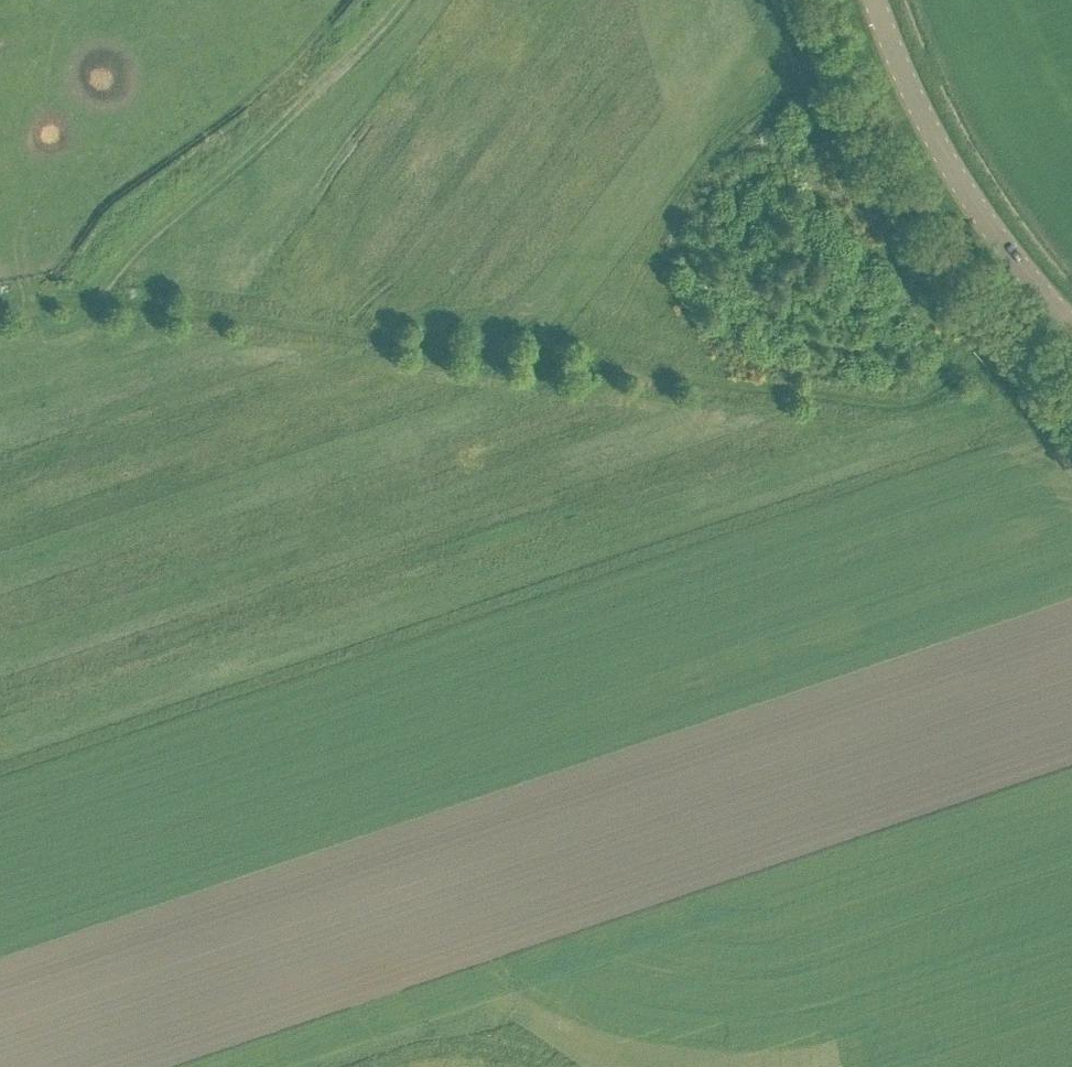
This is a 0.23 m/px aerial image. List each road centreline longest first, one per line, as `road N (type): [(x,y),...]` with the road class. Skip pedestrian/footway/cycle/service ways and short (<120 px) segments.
road 1 (tertiary): [(1071,329),(997,252),(867,0)]

